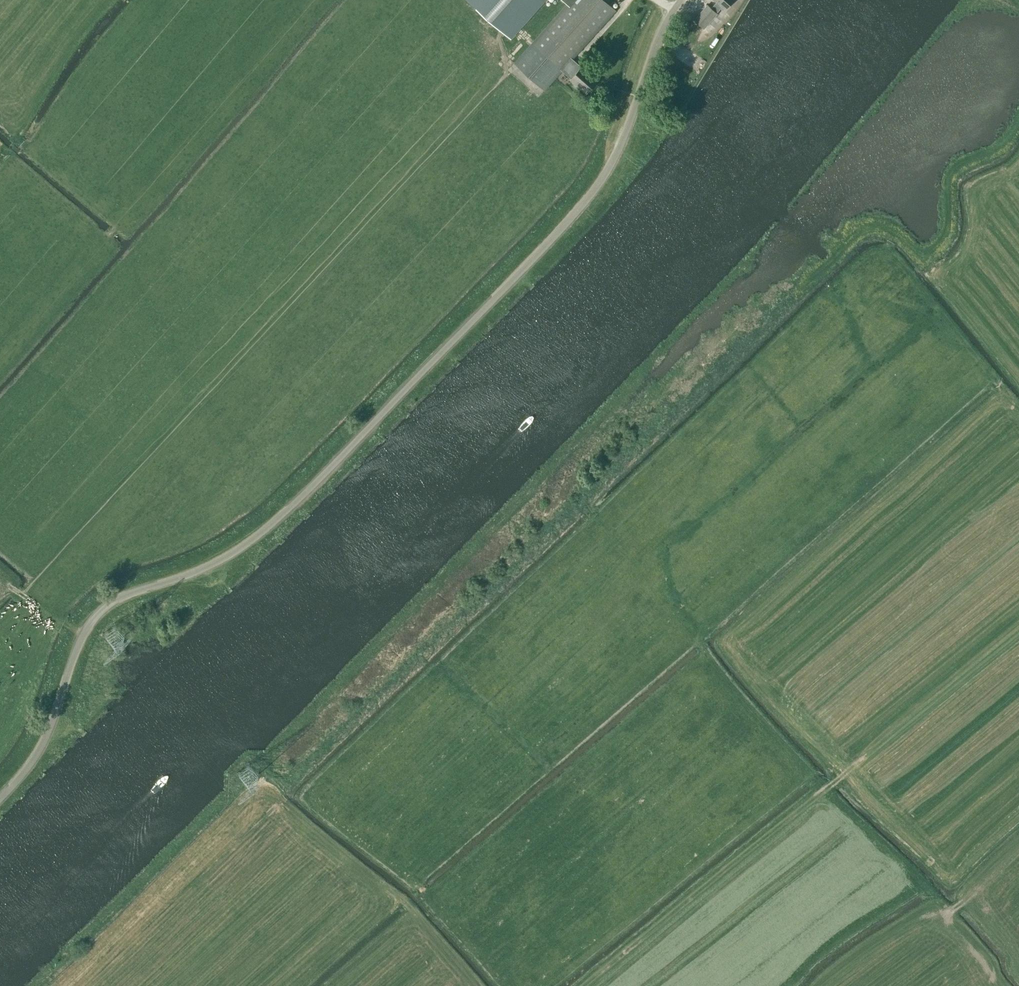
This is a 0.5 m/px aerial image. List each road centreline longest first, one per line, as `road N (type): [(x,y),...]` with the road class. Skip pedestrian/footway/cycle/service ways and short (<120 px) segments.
road 1 (unclassified): [(0,798),(46,737),(78,641),(100,610),(251,541),(569,220),(616,155),(682,0)]

